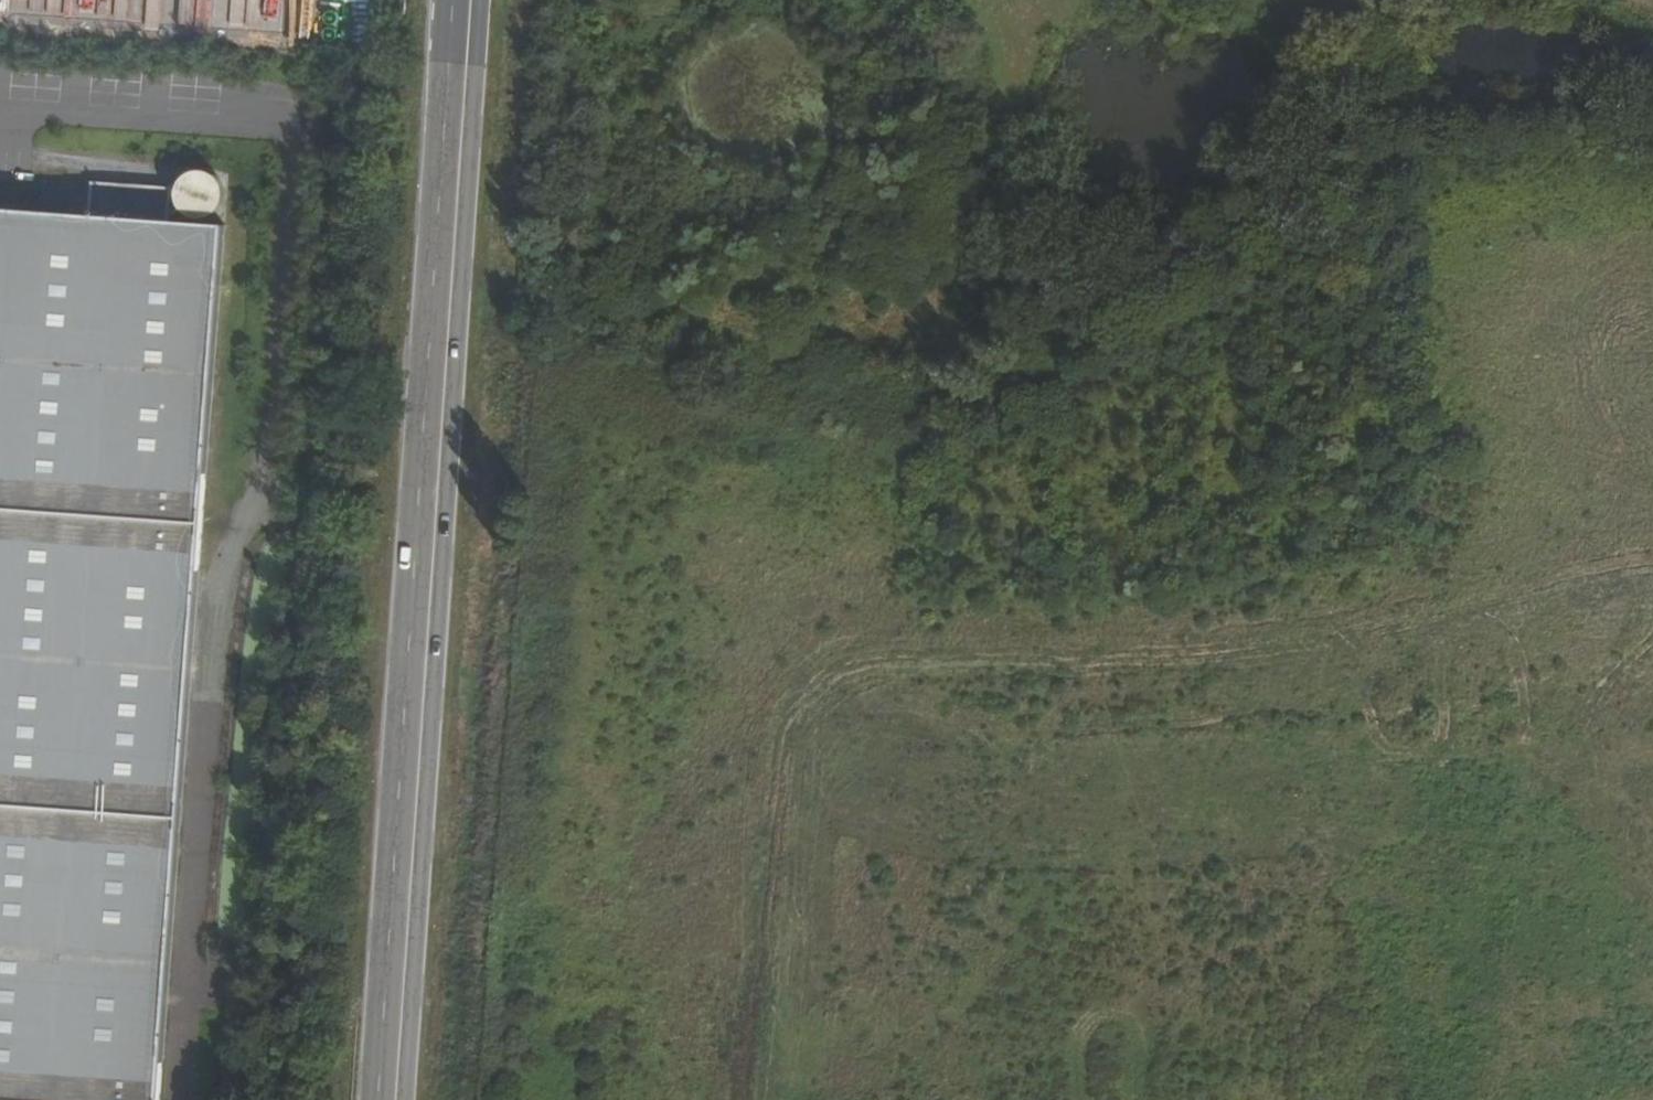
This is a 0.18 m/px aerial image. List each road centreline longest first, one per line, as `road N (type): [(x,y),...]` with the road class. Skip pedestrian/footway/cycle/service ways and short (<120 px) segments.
road 1 (primary): [(386,1099),(461,0)]

